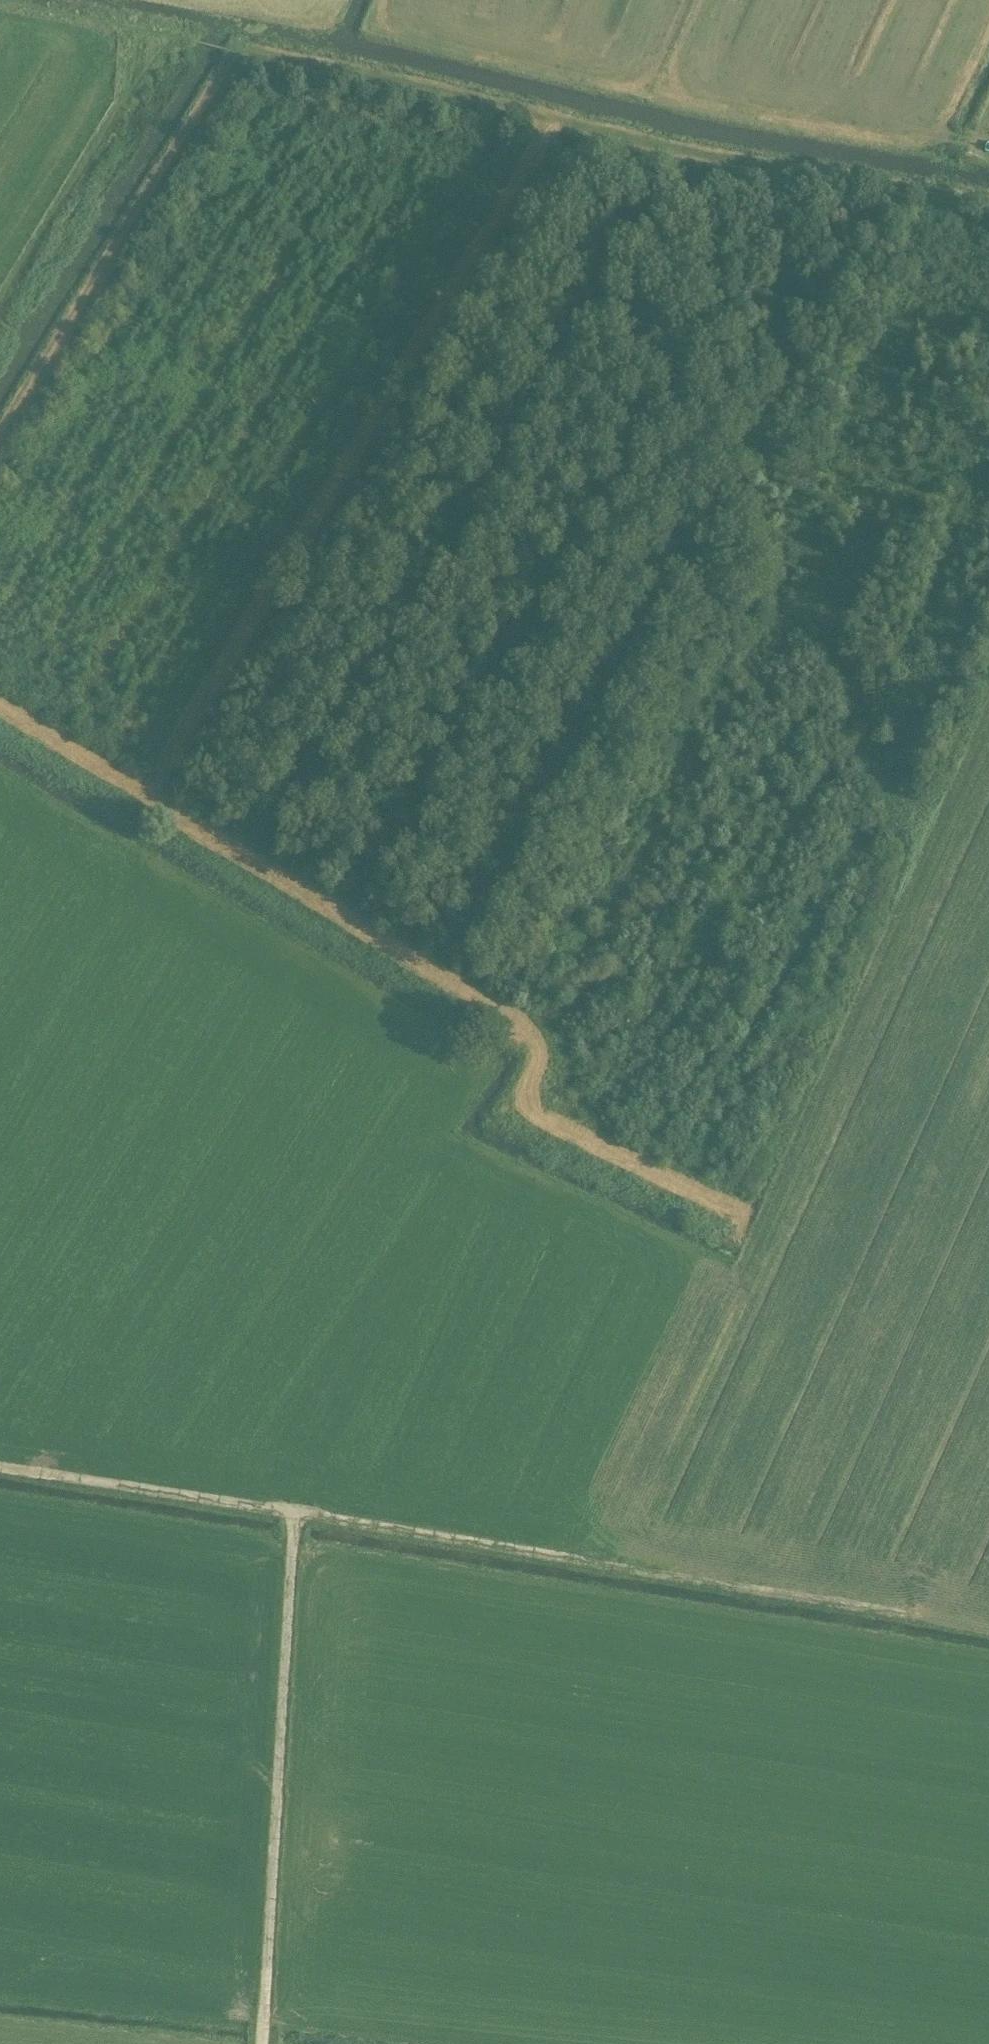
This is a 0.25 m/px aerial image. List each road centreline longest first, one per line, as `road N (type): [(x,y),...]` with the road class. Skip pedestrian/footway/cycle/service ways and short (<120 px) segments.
road 1 (track): [(988,205),(790,171),(511,101),(228,50)]
road 2 (track): [(186,40),(0,4)]

